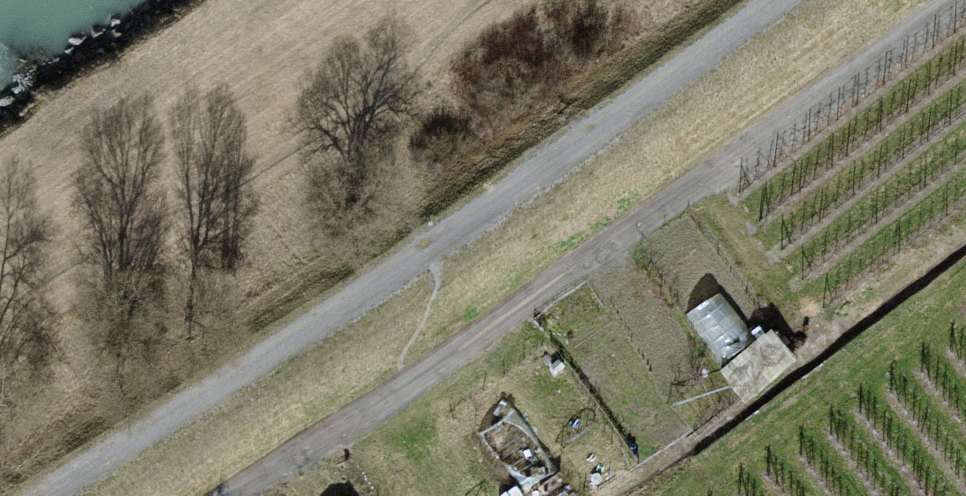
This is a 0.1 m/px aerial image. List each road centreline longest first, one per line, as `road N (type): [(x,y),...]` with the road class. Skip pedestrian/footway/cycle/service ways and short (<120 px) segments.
road 1 (track): [(754,0),(512,181),(19,495)]
road 2 (track): [(959,0),(372,404),(224,495)]

